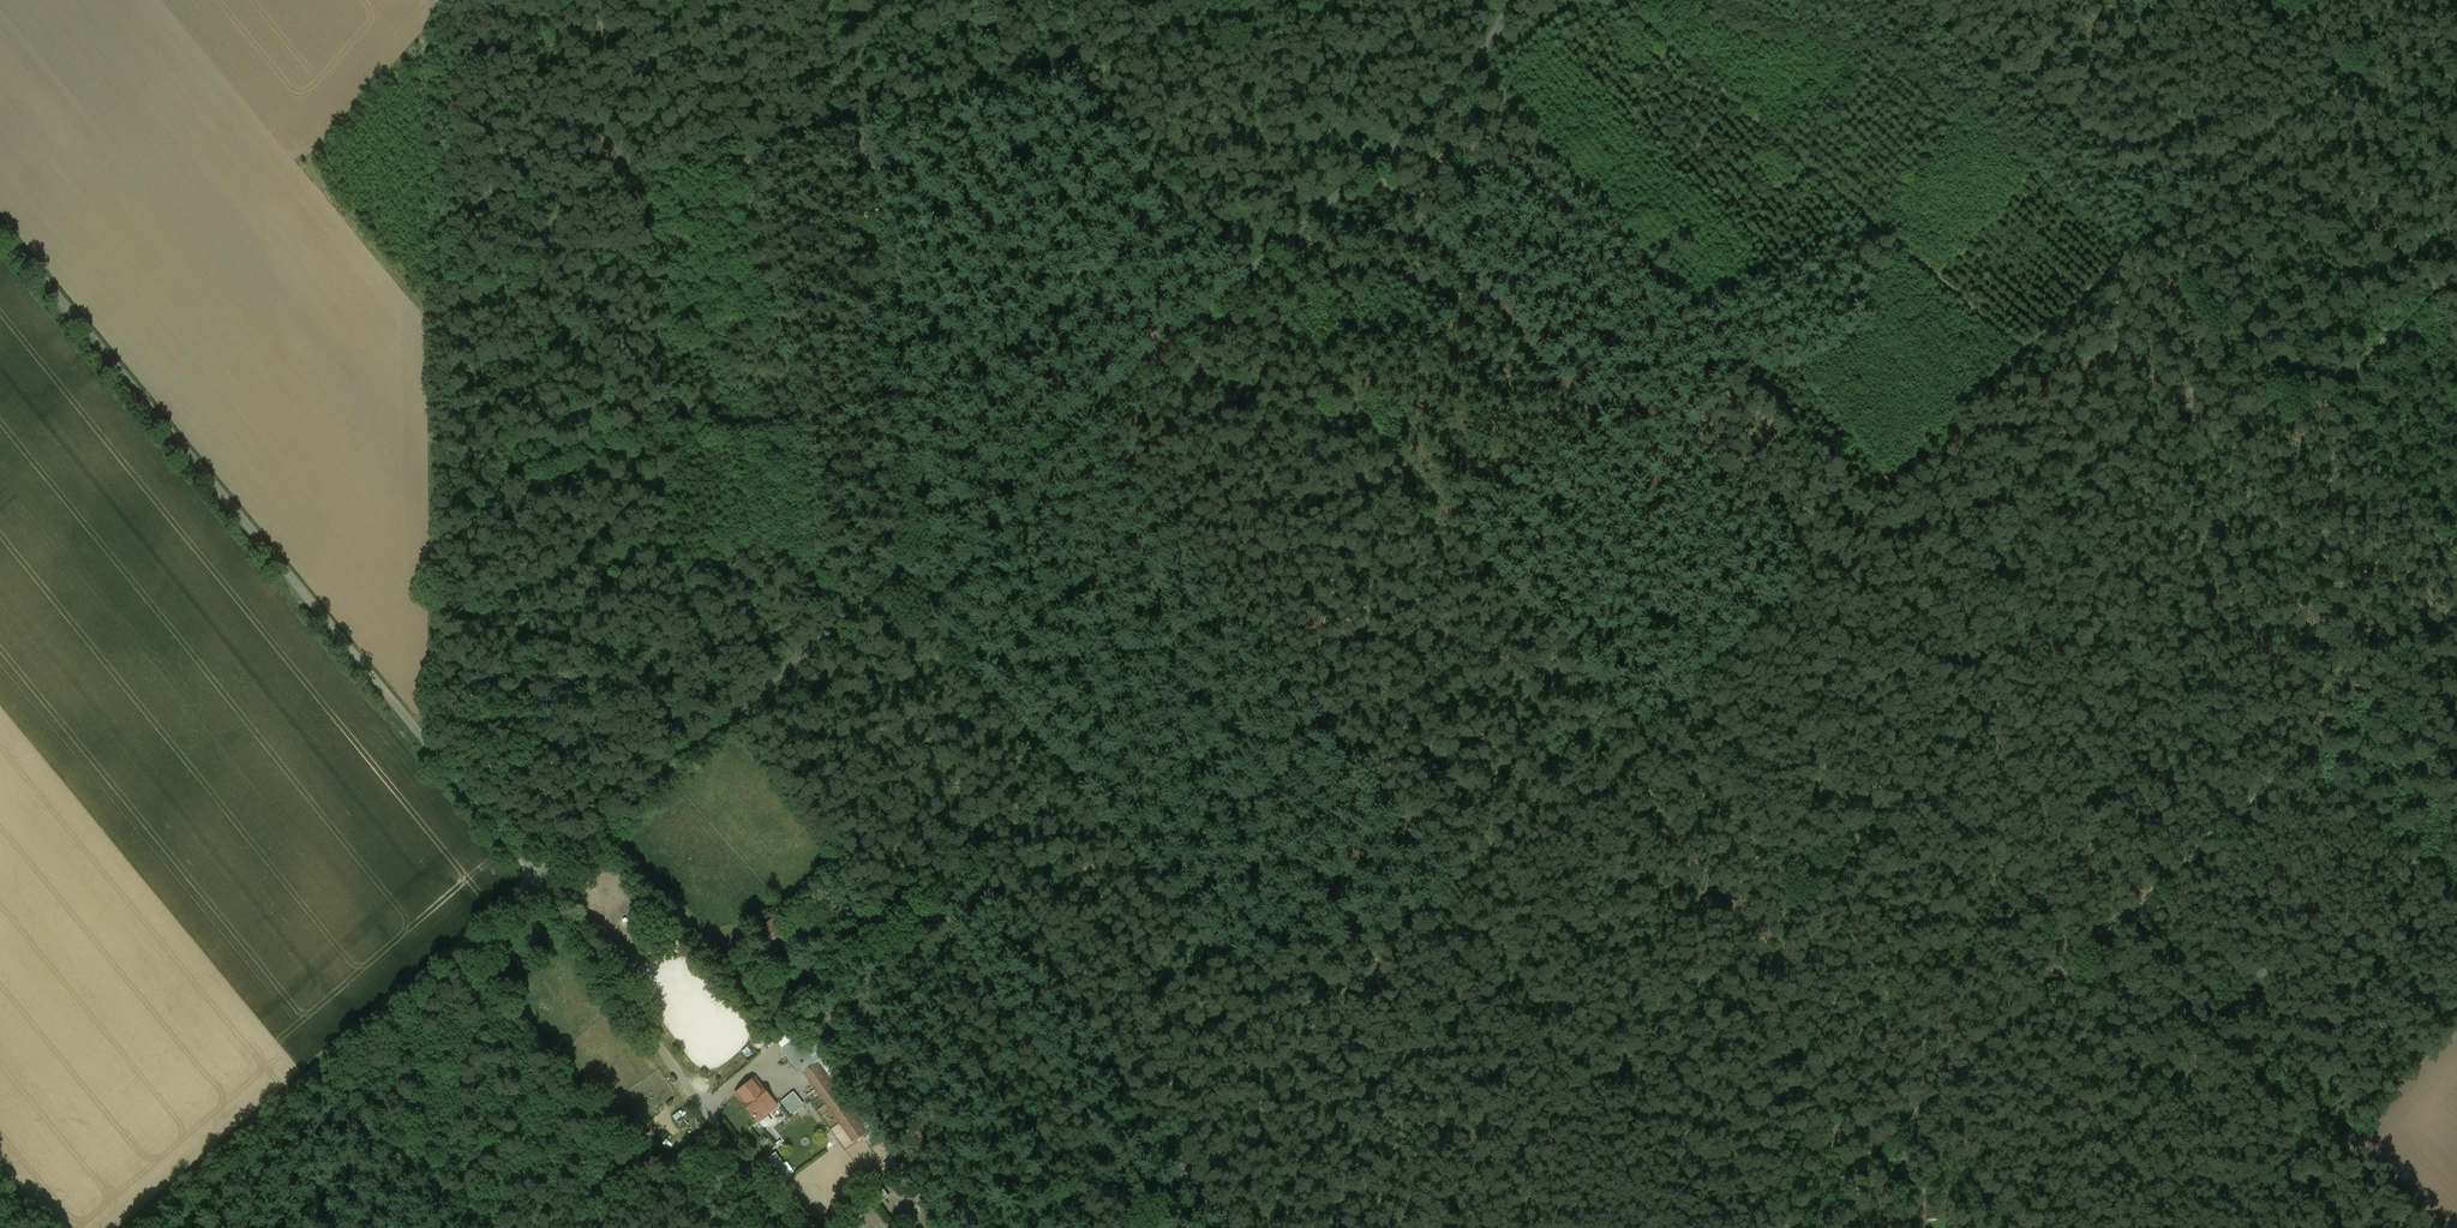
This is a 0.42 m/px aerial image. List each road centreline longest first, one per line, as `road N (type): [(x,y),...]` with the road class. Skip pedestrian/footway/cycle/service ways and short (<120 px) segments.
road 1 (track): [(2344,60),(1769,618),(1459,894),(1267,1034)]
road 2 (track): [(1461,1227),(2456,279)]
road 3 (unclassified): [(541,879),(1158,349),(1235,270),(1375,159),(1486,49),(1511,0)]
road 4 (track): [(2456,606),(2019,1025),(1791,1227)]
road 5 (unclassified): [(541,879),(0,226)]
road 6 (track): [(894,579),(1227,979),(1410,1227)]
road 7 (track): [(671,767),(641,177),(864,122)]
road 8 (track): [(1570,0),(1473,61),(1875,513)]
road 9 (track): [(1235,270),(1637,732)]
road 10 (track): [(1068,424),(1459,894)]
road 11 (track): [(1375,159),(1769,618)]
road 12 (unclassified): [(125,1227),(541,879)]
road 13 (track): [(1623,0),(2017,369)]
road 14 (unclassified): [(791,1227),(541,879)]
road 15 (track): [(1899,0),(2185,208)]
road 16 (track): [(449,217),(641,177)]

